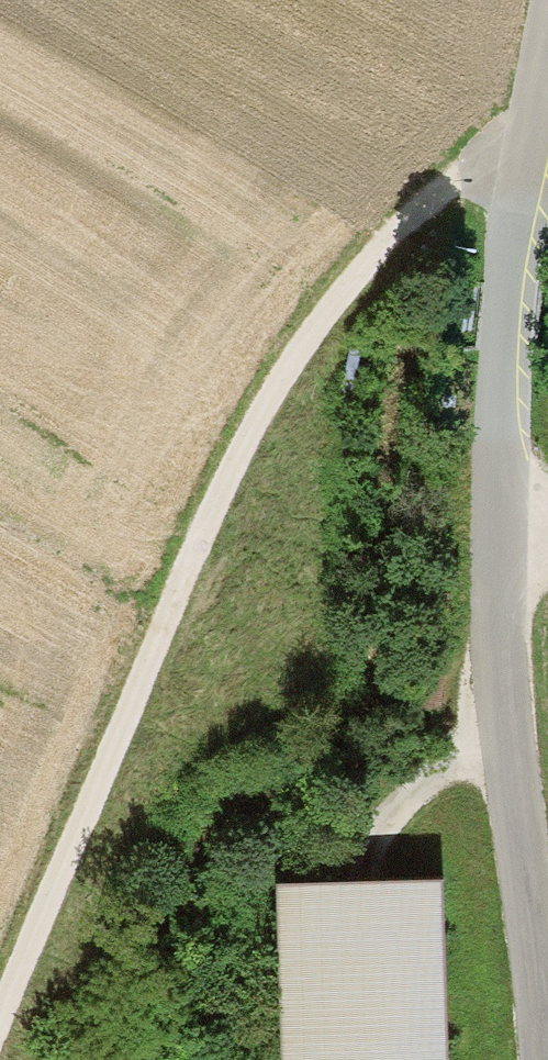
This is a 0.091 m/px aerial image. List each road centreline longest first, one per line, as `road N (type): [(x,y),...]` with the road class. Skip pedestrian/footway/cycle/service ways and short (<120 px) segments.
road 1 (unclassified): [(547,14),(519,146),(484,521),(487,678),(541,1059)]
road 2 (track): [(519,146),(468,166),(356,263),(244,435),(0,1012)]

